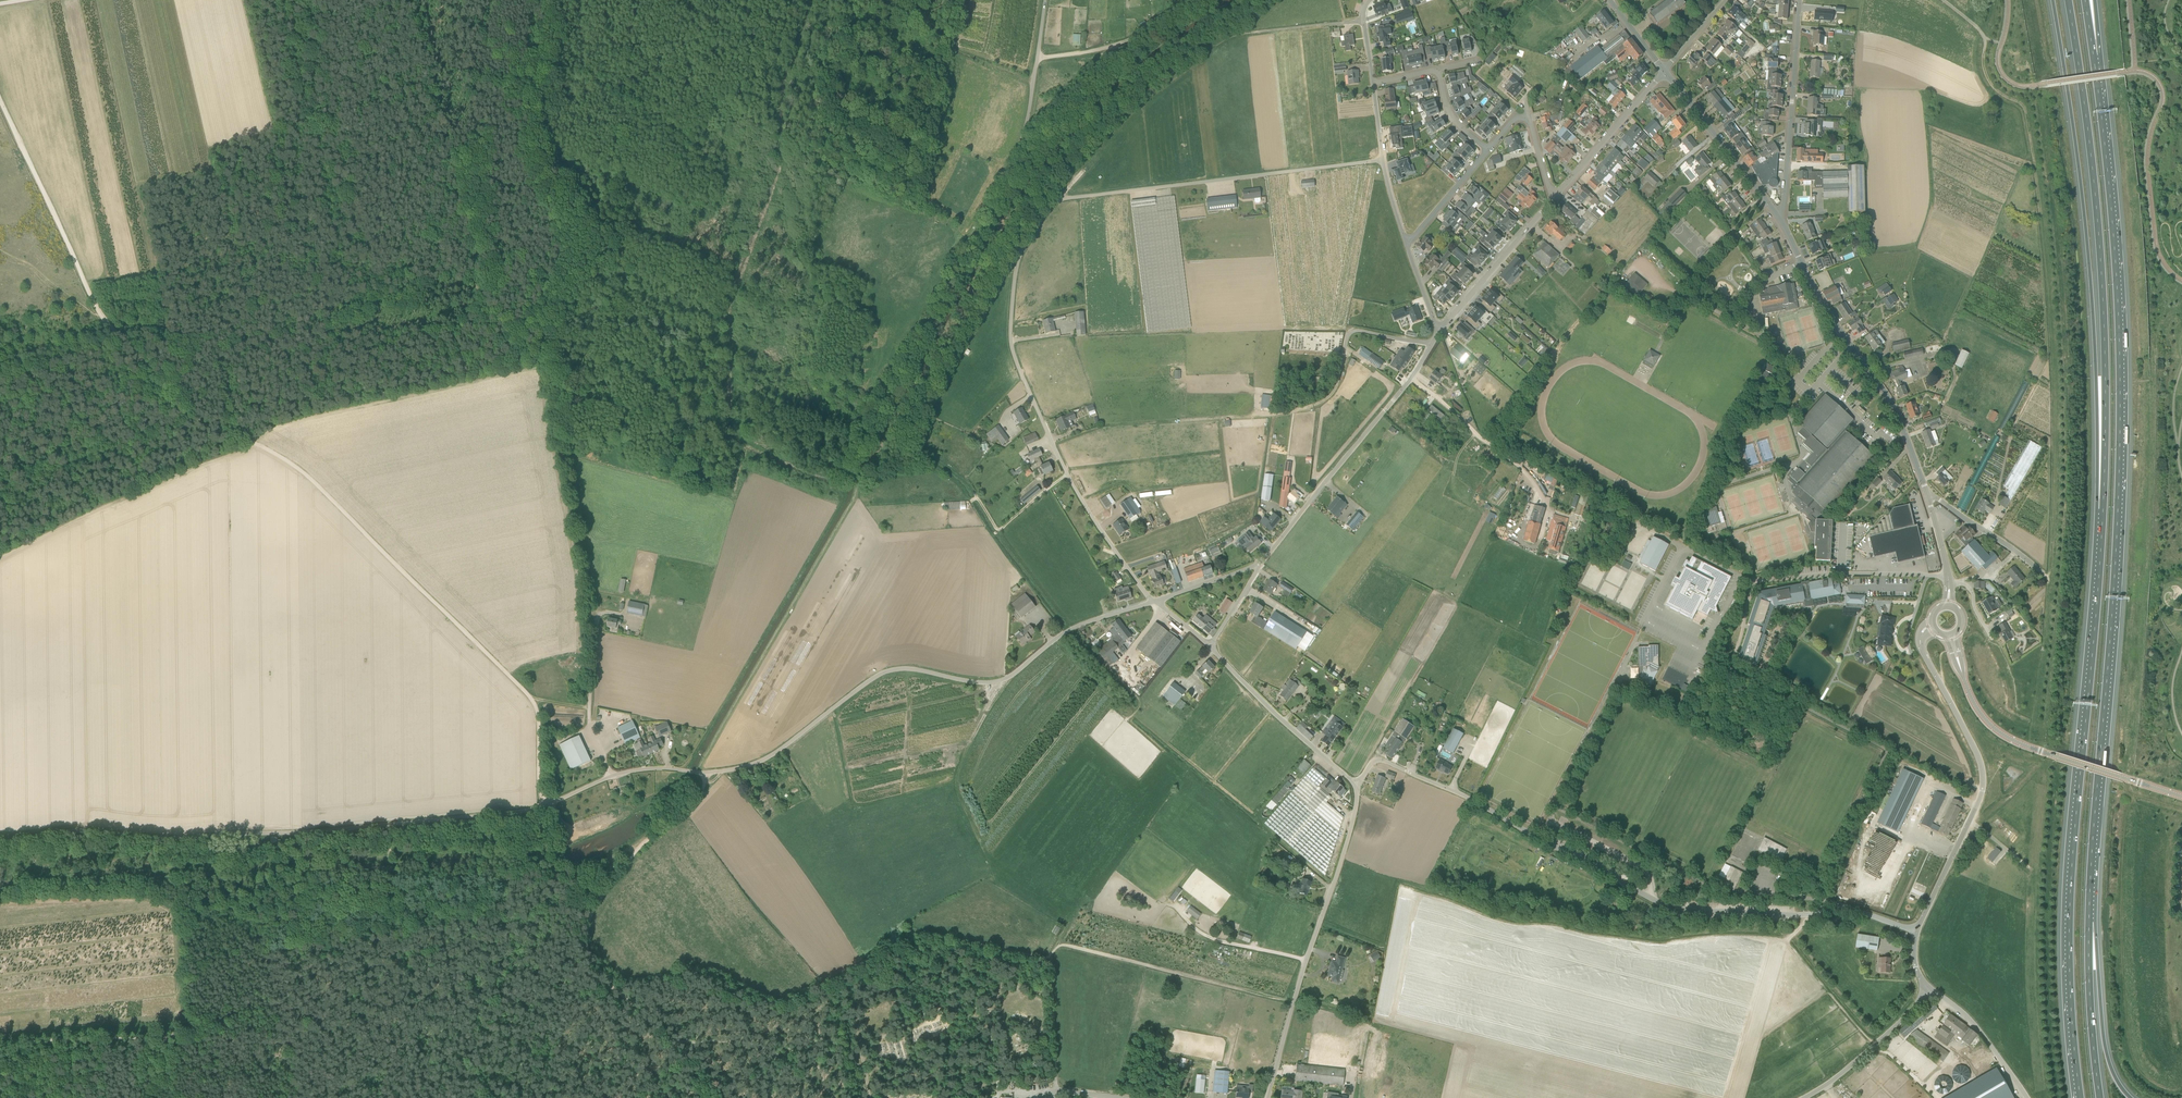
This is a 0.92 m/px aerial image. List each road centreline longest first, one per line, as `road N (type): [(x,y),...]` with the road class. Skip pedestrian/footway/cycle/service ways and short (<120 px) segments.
road 1 (motorway): [(2090,899),(2122,380),(2095,56)]
road 2 (track): [(1984,36),(1989,82),(2024,108),(2054,395),(2043,644),(2032,726),(2009,720)]
road 3 (unclassified): [(547,805),(633,771),(707,774),(760,761),(883,673),(908,669),(995,681),(1075,627),(1154,602)]
road 4 (motorway): [(2102,515),(2071,879),(2079,1097)]
road 5 (unclassified): [(547,805),(290,832),(0,837)]
road 6 (motorway): [(2052,0),(2083,226),(2102,515)]
road 7 (motorway): [(2068,0),(2103,308),(2102,515)]
road 8 (track): [(251,444),(200,422),(101,316),(0,102)]
road 9 (track): [(832,476),(751,443),(734,426),(735,303),(783,173),(786,141)]
road 10 (unclassified): [(1917,932),(1853,909),(1672,909),(1539,838)]
road 11 (unclassified): [(1021,255),(1054,199),(1382,159)]
road 12 (track): [(1293,1003),(1061,946),(1050,957),(1056,1091)]
road 13 (unclassified): [(1154,602),(1067,474),(1024,384),(1011,336),(1021,255)]
road 14 (track): [(532,698),(305,474),(251,444)]
road 15 (track): [(1054,199),(1145,98),(1226,38),(1363,19)]
road 16 (unclassified): [(1917,932),(1983,779),(1922,649),(1921,635),(1933,625)]
road 17 (unclassified): [(1268,1097),(1357,786)]
road 18 (tertiary): [(1927,491),(1889,396),(1851,348),(1778,216)]
road 19 (track): [(832,476),(982,209)]
road 20 (tertiary): [(2181,797),(2007,738),(1978,711),(1951,635)]
road 21 (unclassified): [(1262,562),(1411,379),(1440,330)]
road 22 (unclassified): [(1021,255),(1007,230),(982,209),(1020,142),(1045,0)]
road 23 (track): [(251,444),(0,559)]
road 24 (track): [(600,899),(586,940),(601,973),(692,1057),(718,1097)]
road 25 (unclassified): [(1778,216),(1800,0)]
road 26 (unclassified): [(1539,838),(1383,760),(1357,786)]
road 27 (motorway): [(2131,1097),(2108,1058),(2090,899)]
road 28 (unclassified): [(1357,786),(1209,646)]
road 29 (track): [(990,861),(956,782),(1009,677)]
road 30 (motorway): [(2100,1097),(2090,899)]
road 31 (unclassified): [(1753,580),(1948,575)]
road 32 (tertiary): [(1778,216),(1664,72)]
road 33 (track): [(1958,314),(2031,147)]
road 34 (unclassified): [(1804,1097),(1933,991)]
road 35 (track): [(707,774),(691,804),(646,842),(600,899)]
road 36 (residential): [(1556,196),(1664,72)]
road 37 (track): [(2047,363),(2011,432),(1993,515)]
road 38 (track): [(1196,419),(1310,405),(1338,381)]
road 39 (residential): [(2049,579),(1927,491)]
road 40 (track): [(570,834),(542,795),(541,710),(532,698)]
road 41 (track): [(1162,606),(1118,679),(1140,704),(1124,727)]
road 42 (track): [(968,482),(1000,529),(1067,474)]
road 43 (unclassified): [(2027,1097),(1987,1039),(1933,991)]
road 44 (track): [(1874,1045),(1829,993),(1770,1034)]
road 45 (track): [(990,861),(1002,884),(1067,925),(1057,947)]
road 46 (residential): [(1488,151),(1405,241)]
road 47 (track): [(1536,551),(1548,508),(1534,482),(1500,453)]

